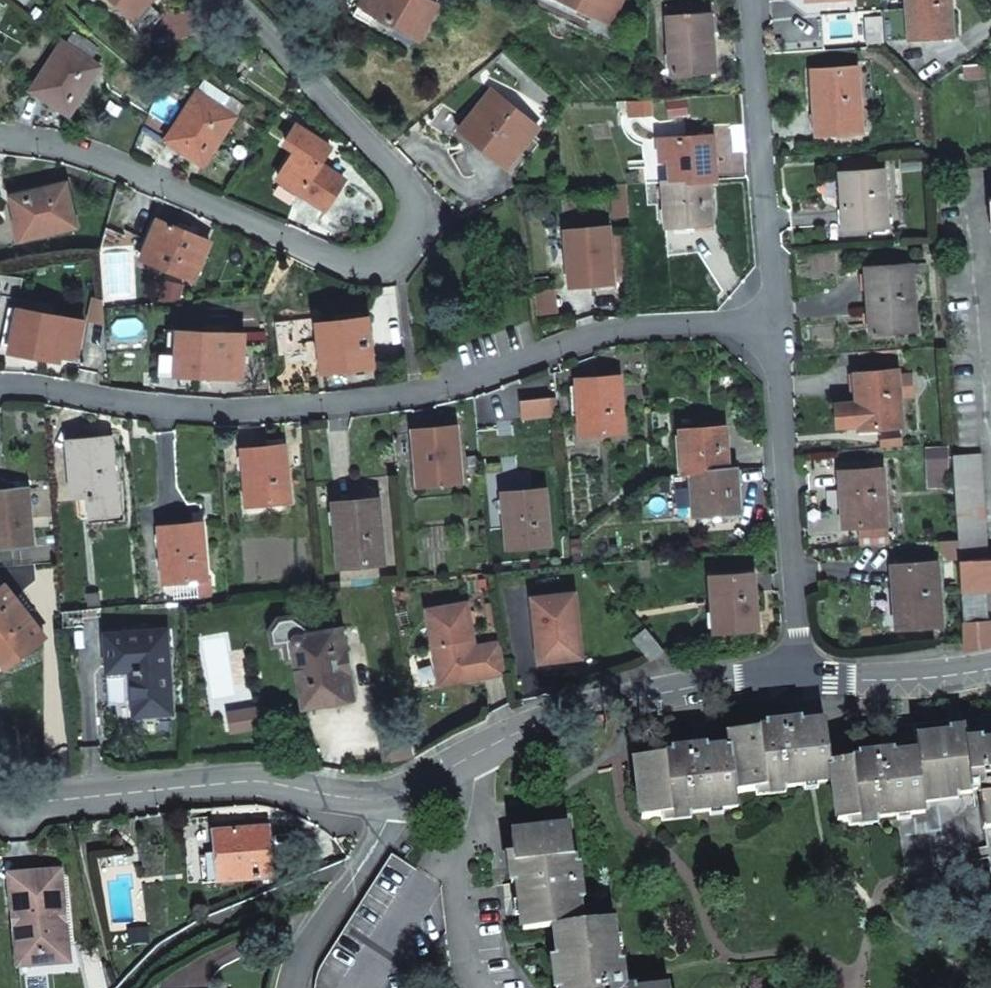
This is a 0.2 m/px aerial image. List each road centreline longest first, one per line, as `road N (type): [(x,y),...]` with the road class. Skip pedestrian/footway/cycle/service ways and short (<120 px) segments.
road 1 (residential): [(772,325),(673,321),(550,342),(442,379),(285,407),(165,411),(0,386)]
road 2 (residential): [(226,0),(390,154),(418,208),(406,250),(365,263),(138,167),(0,134)]
road 3 (unclassified): [(0,814),(172,795),(379,797)]
road 4 (unclassified): [(442,778),(651,698),(801,679)]
road 5 (residential): [(772,325),(801,679)]
road 6 (residential): [(746,0),(772,325)]
road 7 (residential): [(379,797),(350,871),(301,935),(286,987)]
road 8 (residential): [(442,778),(451,872),(481,987)]
road 9 (unclassified): [(801,679),(908,679),(990,666)]

